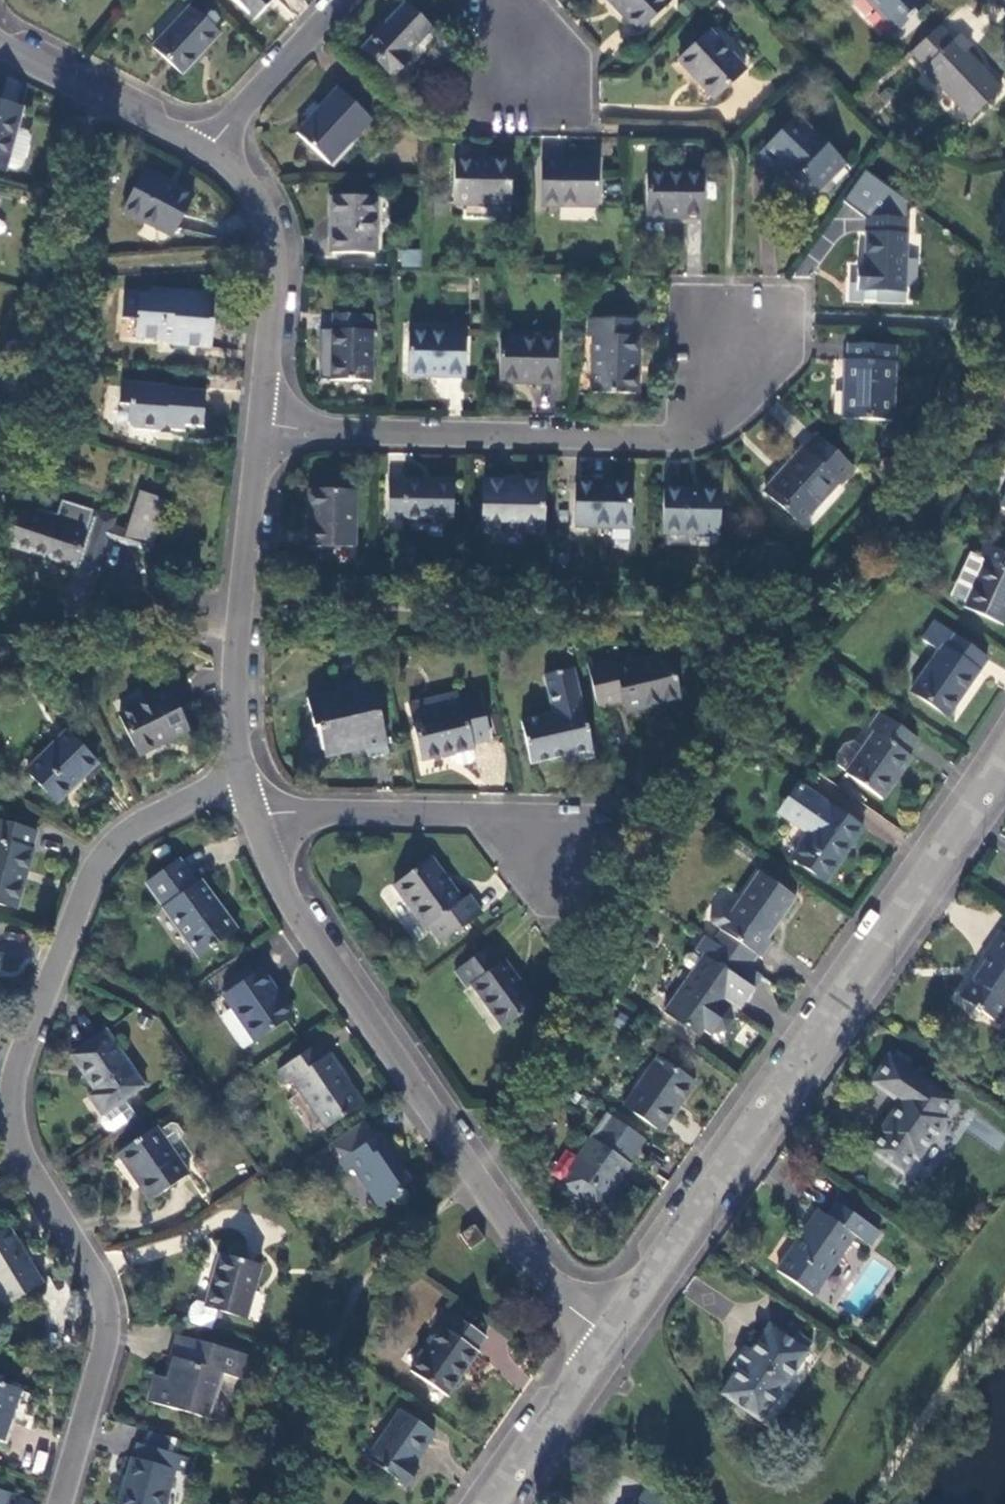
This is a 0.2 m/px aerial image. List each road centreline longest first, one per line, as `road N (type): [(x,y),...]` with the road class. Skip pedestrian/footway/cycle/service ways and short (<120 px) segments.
road 1 (residential): [(244,788),(201,796),(114,845),(93,876),(20,1080),(20,1137),(109,1304),(105,1362),(63,1503)]
road 2 (tertiary): [(603,1340),(1004,753)]
road 3 (residential): [(603,1340),(564,1303),(475,1182),(307,937),(257,819)]
road 4 (residential): [(261,424),(668,438),(758,321)]
road 5 (residential): [(244,788),(235,741),(236,642),(261,424)]
road 6 (residential): [(257,819),(475,816),(549,857)]
road 7 (residential): [(261,424),(277,257),(270,223),(246,181),(208,150)]
road 8 (residential): [(208,150),(0,47)]
road 9 (residential): [(208,150),(346,0)]
road 10 (tertiary): [(489,1503),(603,1340)]

